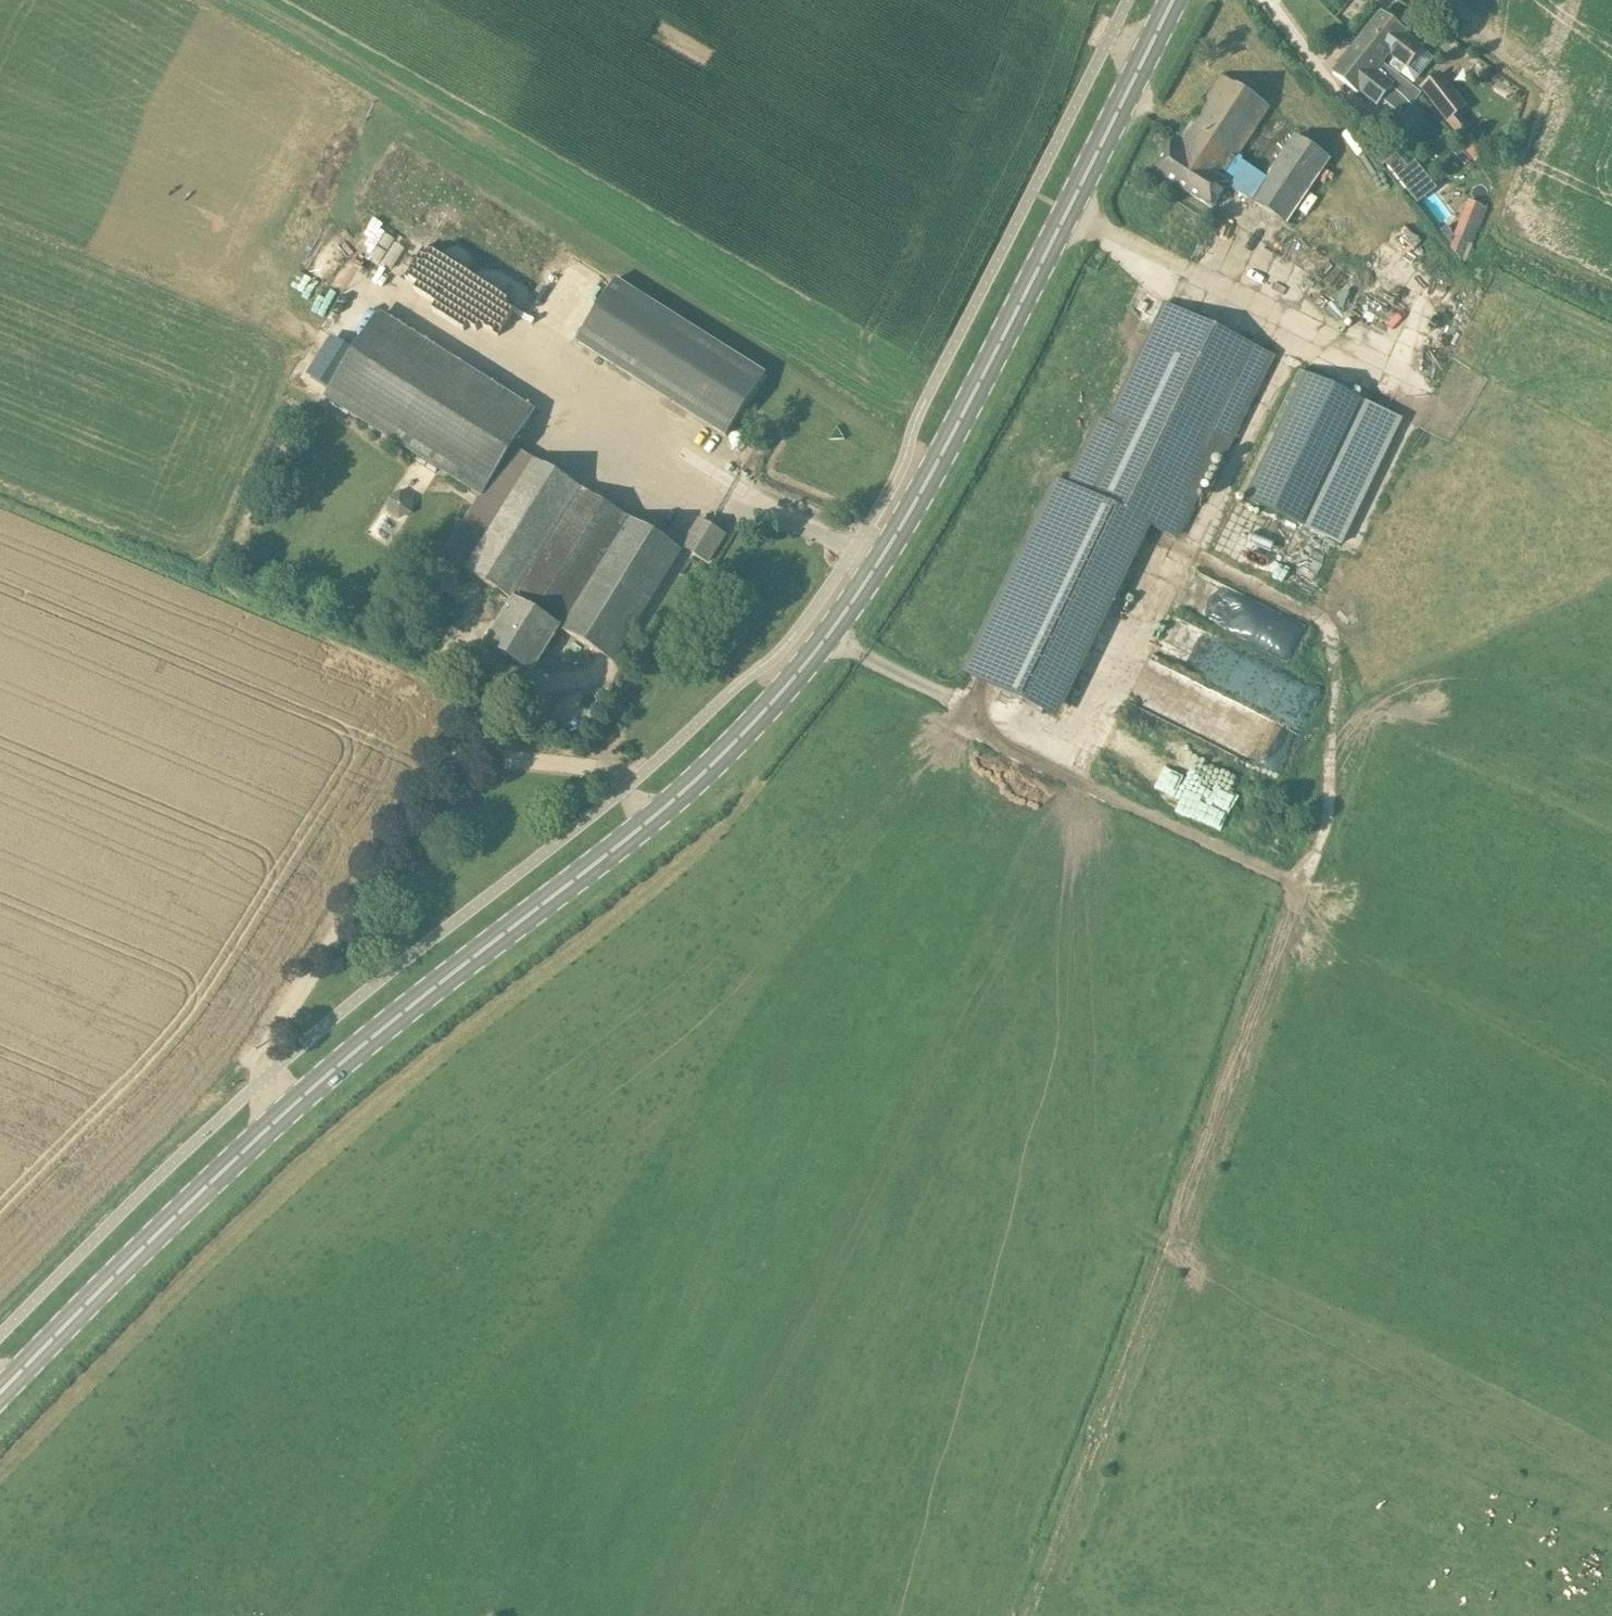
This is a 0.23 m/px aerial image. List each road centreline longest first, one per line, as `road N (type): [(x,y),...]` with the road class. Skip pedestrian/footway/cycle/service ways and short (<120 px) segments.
road 1 (secondary): [(0,1395),(258,1137),(671,804),(783,694),(872,580),(943,459),(1174,0)]

